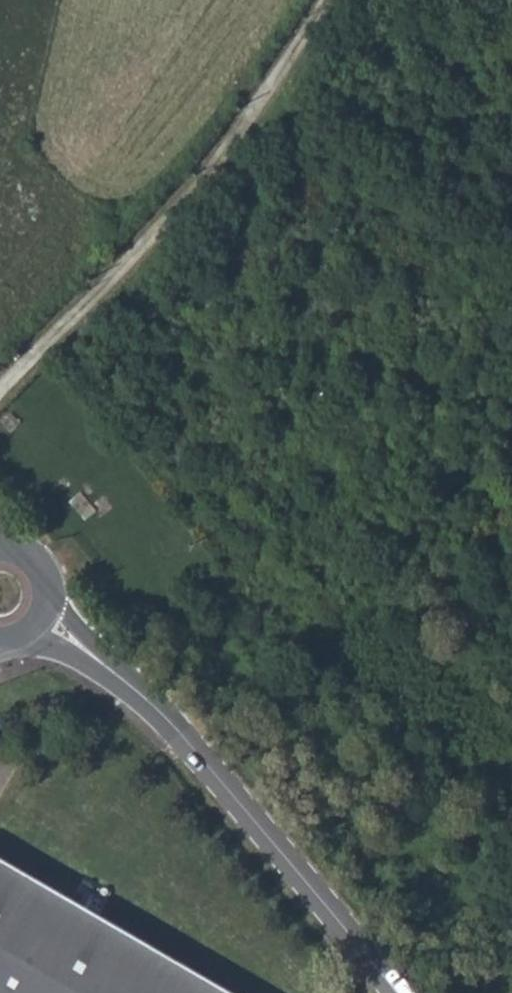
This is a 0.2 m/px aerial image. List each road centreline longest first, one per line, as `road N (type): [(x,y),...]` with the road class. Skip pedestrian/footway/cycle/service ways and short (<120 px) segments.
road 1 (unclassified): [(0,394),(217,180),(342,0)]
road 2 (tertiary): [(154,713),(397,992)]
road 3 (tertiary): [(154,713),(42,593)]
road 4 (tertiary): [(21,642),(58,651),(154,713)]

